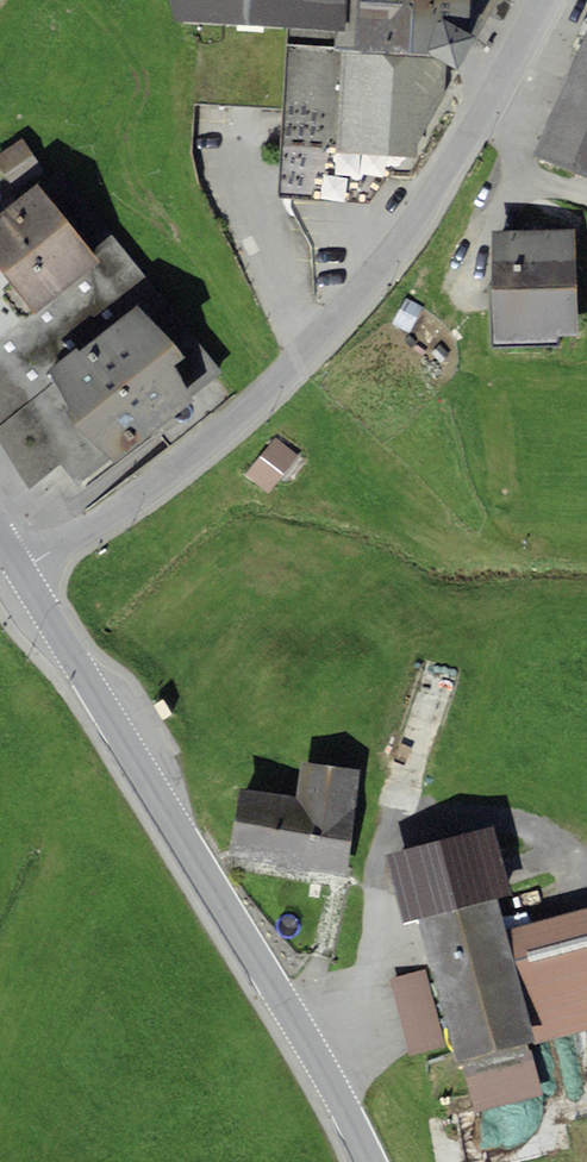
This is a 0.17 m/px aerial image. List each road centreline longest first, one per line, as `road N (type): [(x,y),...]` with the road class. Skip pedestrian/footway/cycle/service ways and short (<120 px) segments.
road 1 (residential): [(23,574),(181,473),(290,381),(390,270),(478,133),(548,0)]
road 2 (tertiary): [(370,1161),(350,1113),(23,574)]

